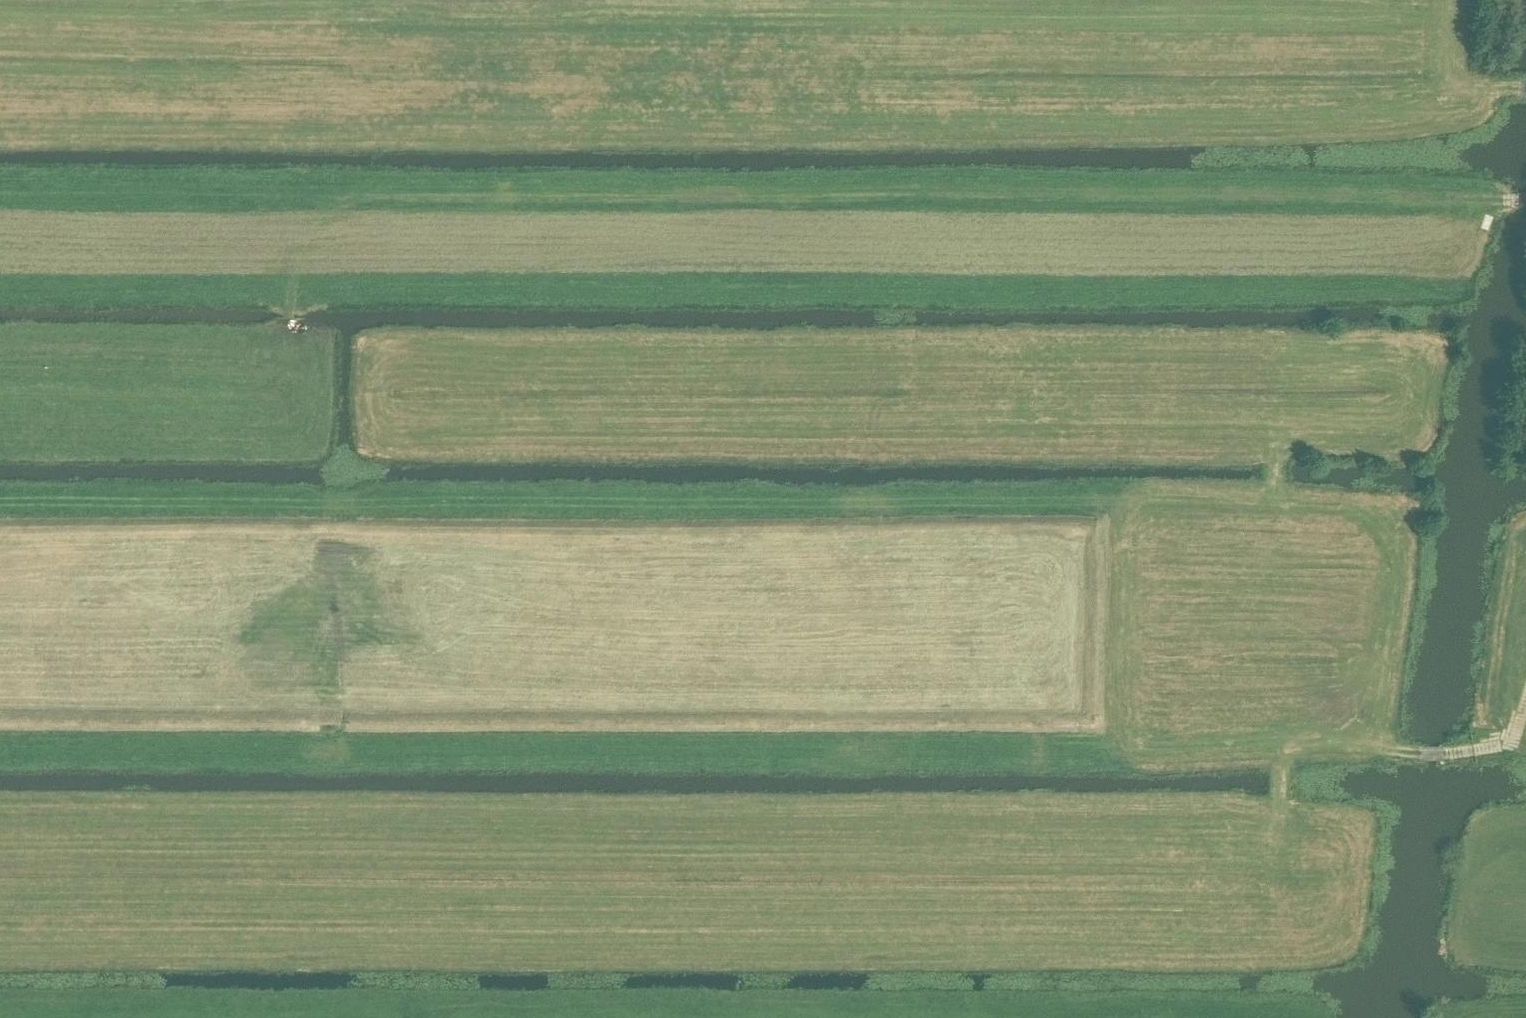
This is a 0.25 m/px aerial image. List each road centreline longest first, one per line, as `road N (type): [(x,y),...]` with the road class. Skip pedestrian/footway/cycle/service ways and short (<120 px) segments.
road 1 (track): [(1525,705),(1517,735),(1500,749),(1464,758),(1382,752)]

